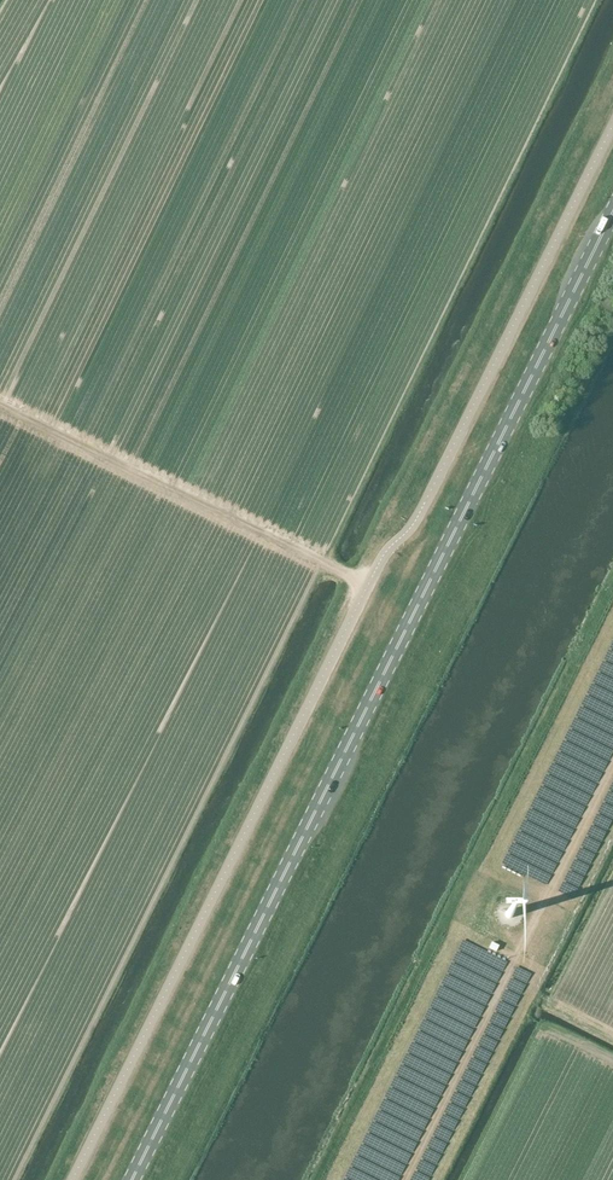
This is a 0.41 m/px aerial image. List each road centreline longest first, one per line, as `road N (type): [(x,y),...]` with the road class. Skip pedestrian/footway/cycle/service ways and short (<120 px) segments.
road 1 (unclassified): [(612,125),(418,516),(376,569),(73,1179)]
road 2 (primary): [(132,1179),(612,213)]

